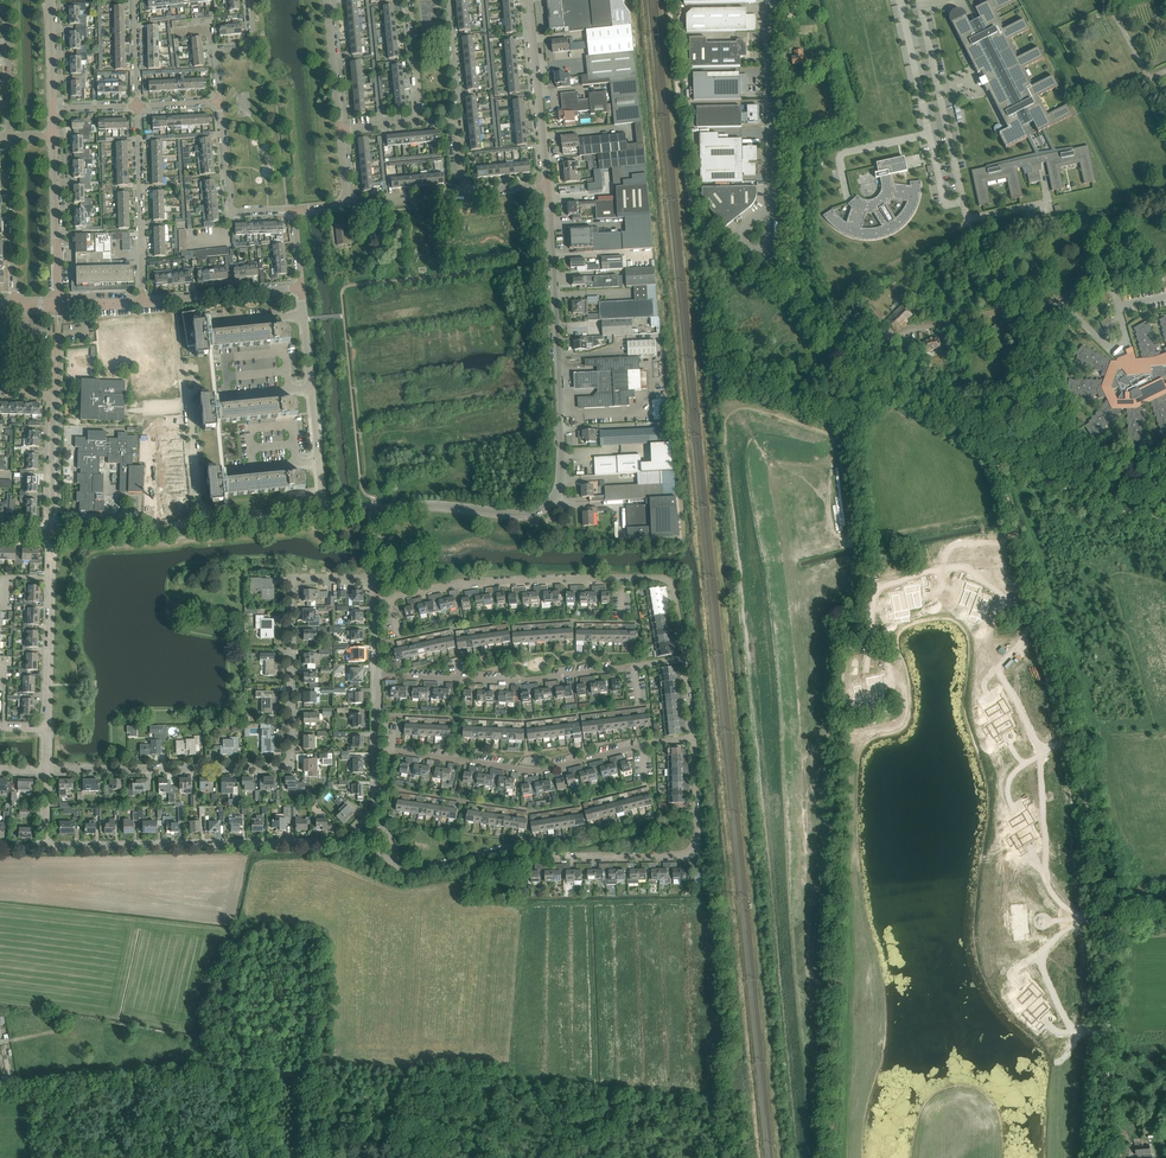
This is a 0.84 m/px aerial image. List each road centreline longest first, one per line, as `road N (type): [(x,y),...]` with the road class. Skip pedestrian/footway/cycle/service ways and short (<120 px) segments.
road 1 (track): [(828,1157),(841,664),(868,581),(849,405),(830,348)]
road 2 (track): [(997,458),(1071,716),(1105,895),(1105,1157)]
road 3 (residential): [(46,770),(284,765),(292,580),(377,578)]
road 4 (tertiary): [(377,510),(425,506),(522,515),(557,494),(562,440),(547,185)]
road 5 (residential): [(358,827),(406,871),(519,845),(561,856),(686,853),(697,836),(693,739)]
road 6 (track): [(1165,519),(1010,467),(846,362),(798,306)]
road 7 (residential): [(684,658),(665,578),(473,582),(377,600)]
road 8 (track): [(798,306),(720,244),(691,198),(668,0)]
road 9 (residential): [(377,749),(539,772),(693,739)]
road 10 (residential): [(44,848),(337,843),(358,827)]
road 11 (residential): [(684,658),(519,682),(377,676)]
road 12 (track): [(797,0),(785,39),(788,251),(798,306)]
road 13 (residential): [(854,669),(883,586),(941,568),(956,545),(1018,538)]
road 14 (residential): [(919,0),(969,218)]
road 15 (unclassified): [(769,208),(767,33),(778,0)]
road 16 (residential): [(142,303),(137,106)]
road 17 (track): [(969,218),(962,229),(804,313)]
road 18 (residential): [(52,533),(54,399),(0,392)]
road 19 (tertiary): [(547,185),(529,0)]
road 20 (unclassified): [(294,209),(232,209),(220,101)]
road 21 (unclassified): [(58,306),(54,136)]
road 22 (residential): [(14,305),(10,138)]
road 23 (unclassified): [(301,288),(142,303)]
road 24 (tertiary): [(209,527),(52,533)]
road 25 (residential): [(47,729),(51,579)]
road 26 (unclassified): [(319,461),(304,314)]
road 27 (residential): [(1113,288),(1126,339),(1121,349),(1107,346),(1067,304)]
road 28 (residential): [(929,133),(841,155),(850,199)]
road 29 (residential): [(0,7),(7,16),(10,138)]
road 30 (residential): [(340,130),(327,0)]
road 31 (unclassified): [(220,101),(216,53),(253,44),(250,0)]
road 32 (residential): [(189,400),(209,527)]
road 33 (residential): [(449,0),(459,107),(452,123)]
road 34 (residential): [(408,0),(421,122)]

